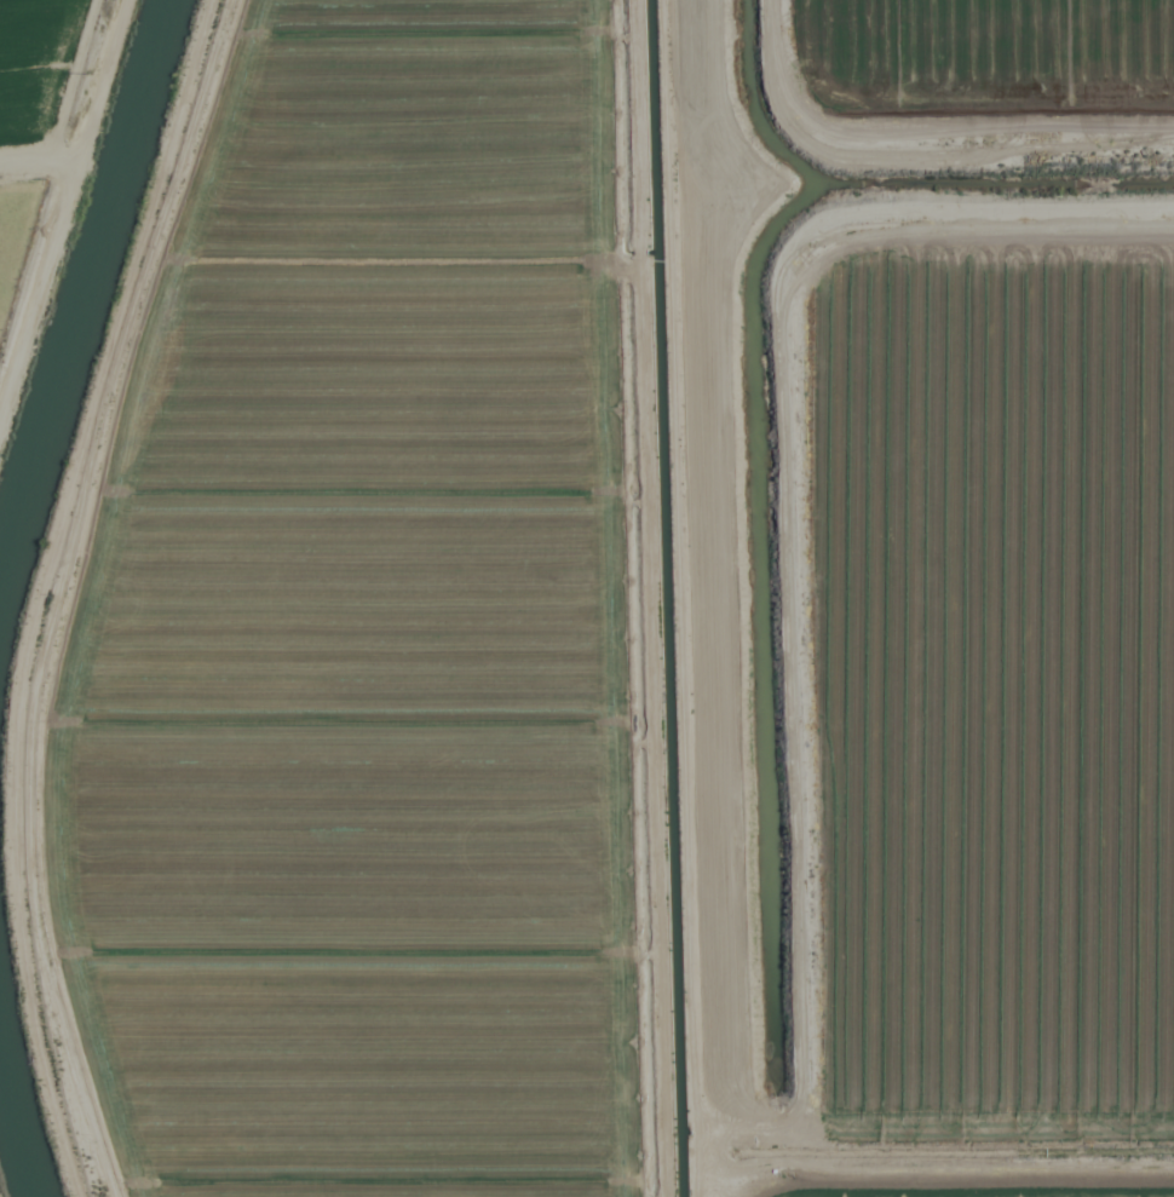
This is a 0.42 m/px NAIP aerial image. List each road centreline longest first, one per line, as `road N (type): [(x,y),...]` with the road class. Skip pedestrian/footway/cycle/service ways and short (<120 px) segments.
road 1 (residential): [(97,1196),(58,1081),(29,908),(18,750),(36,621),(208,0)]

